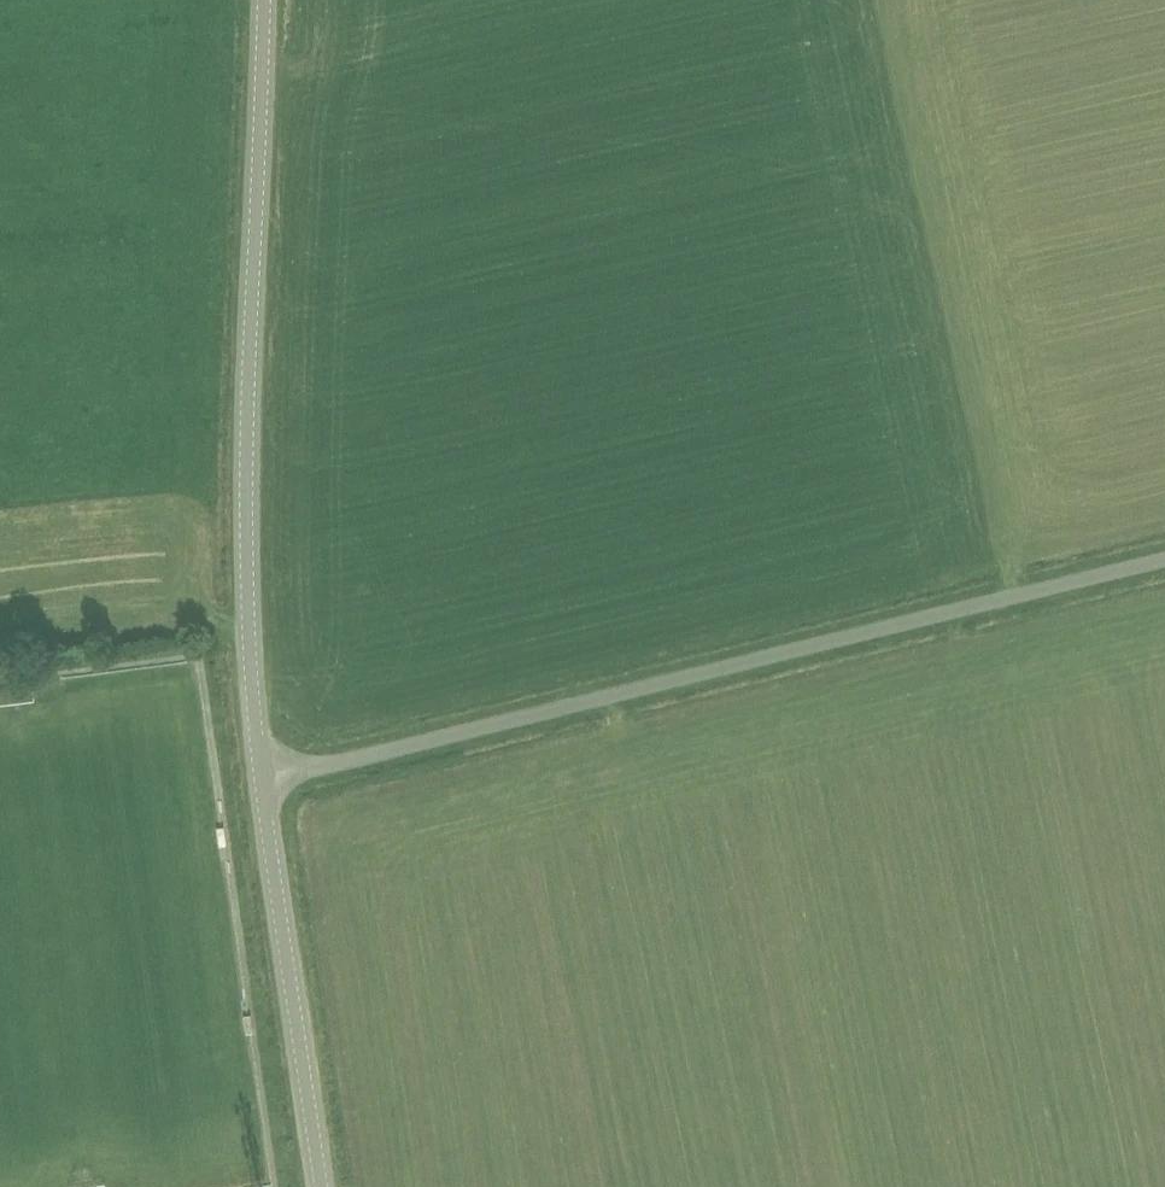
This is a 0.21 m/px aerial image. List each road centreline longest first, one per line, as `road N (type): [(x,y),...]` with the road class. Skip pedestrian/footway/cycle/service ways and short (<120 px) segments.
road 1 (unclassified): [(262,778),(1164,561)]
road 2 (tertiary): [(262,778),(248,675),(244,524),(257,0)]
road 3 (tertiary): [(321,1186),(262,778)]

